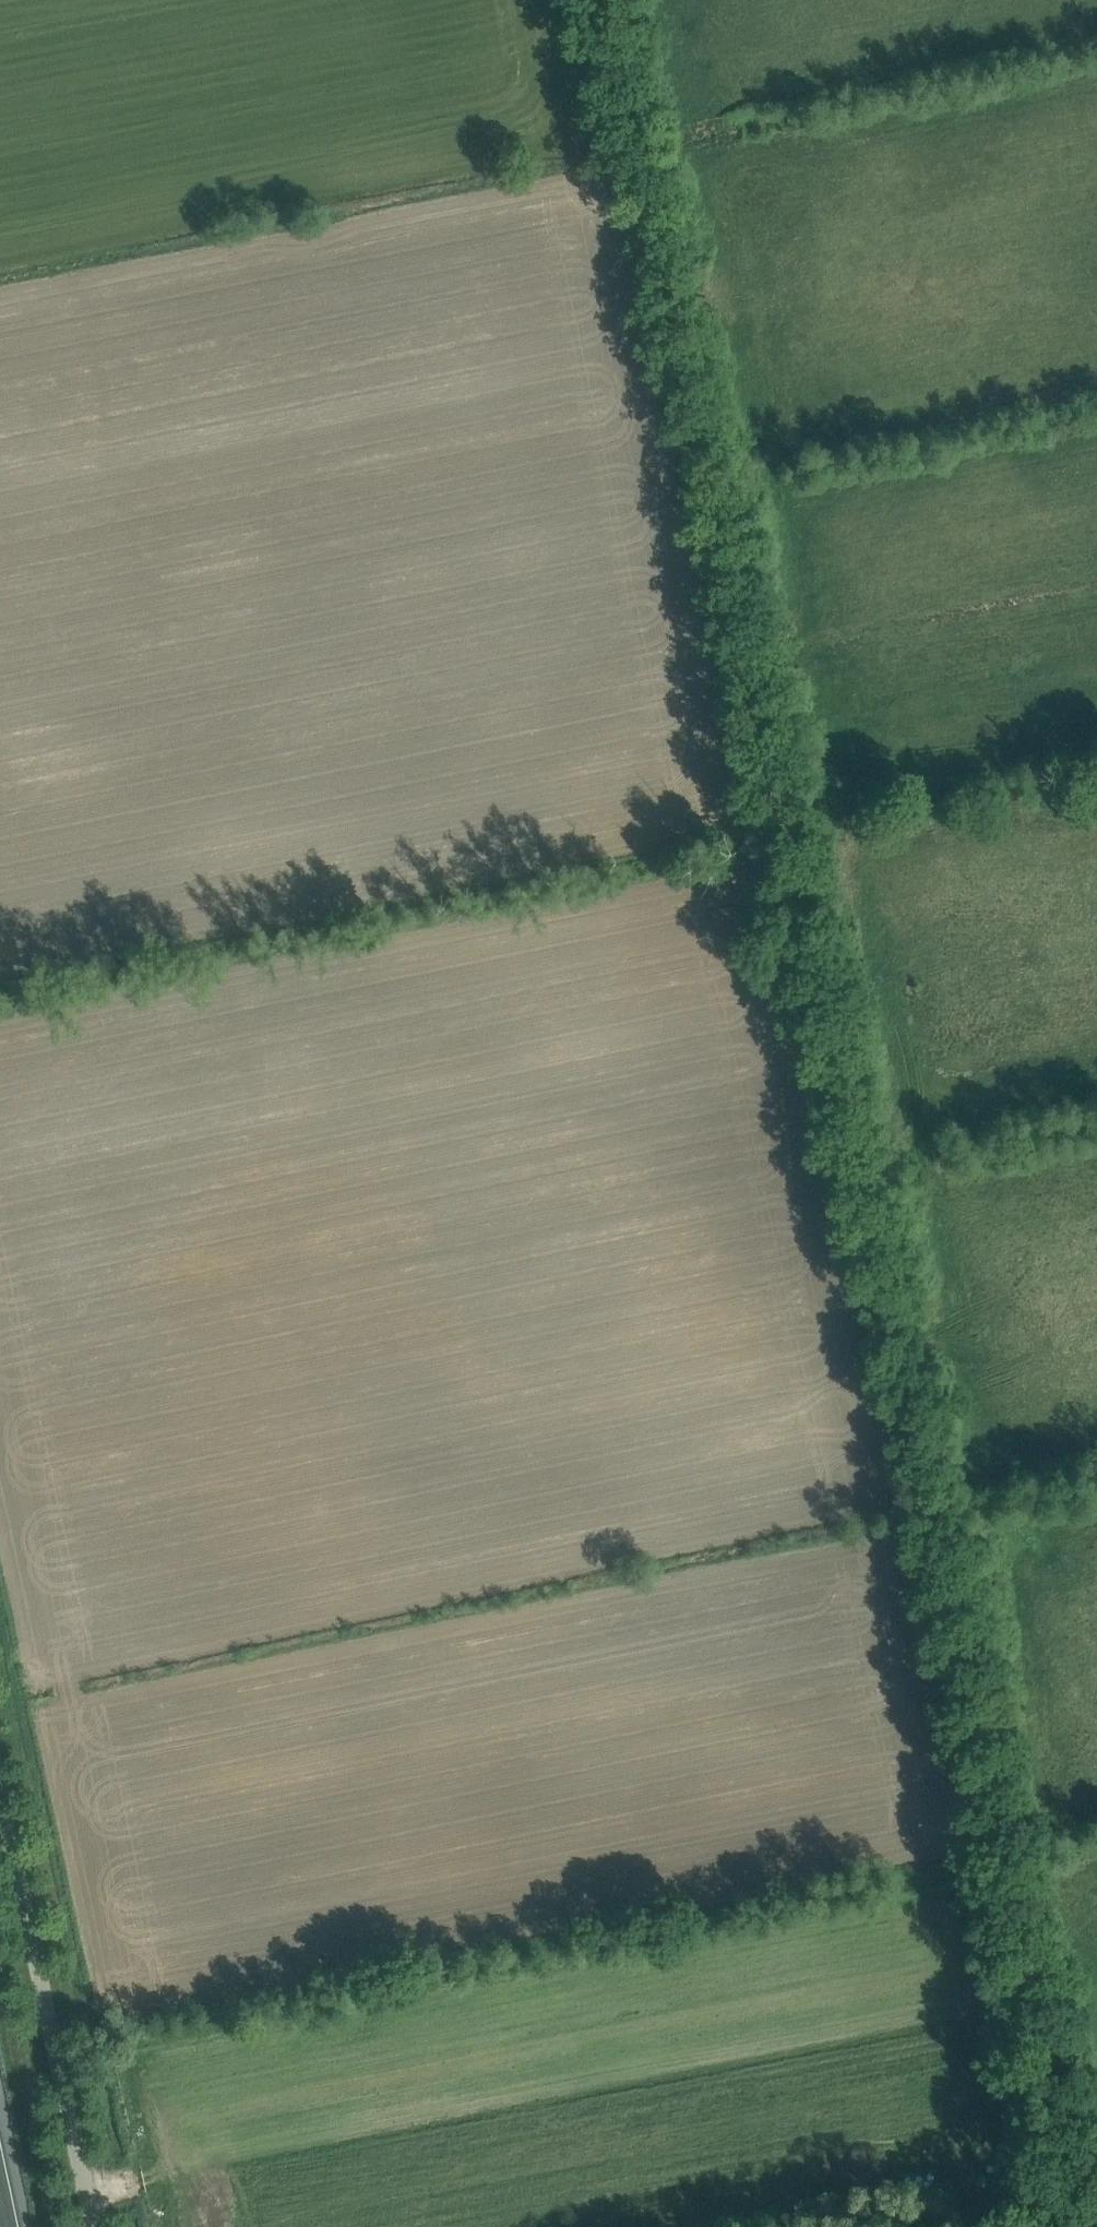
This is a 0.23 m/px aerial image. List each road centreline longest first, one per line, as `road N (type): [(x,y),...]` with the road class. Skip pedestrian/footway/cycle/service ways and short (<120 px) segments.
road 1 (unclassified): [(93,2226),(0,1786)]

